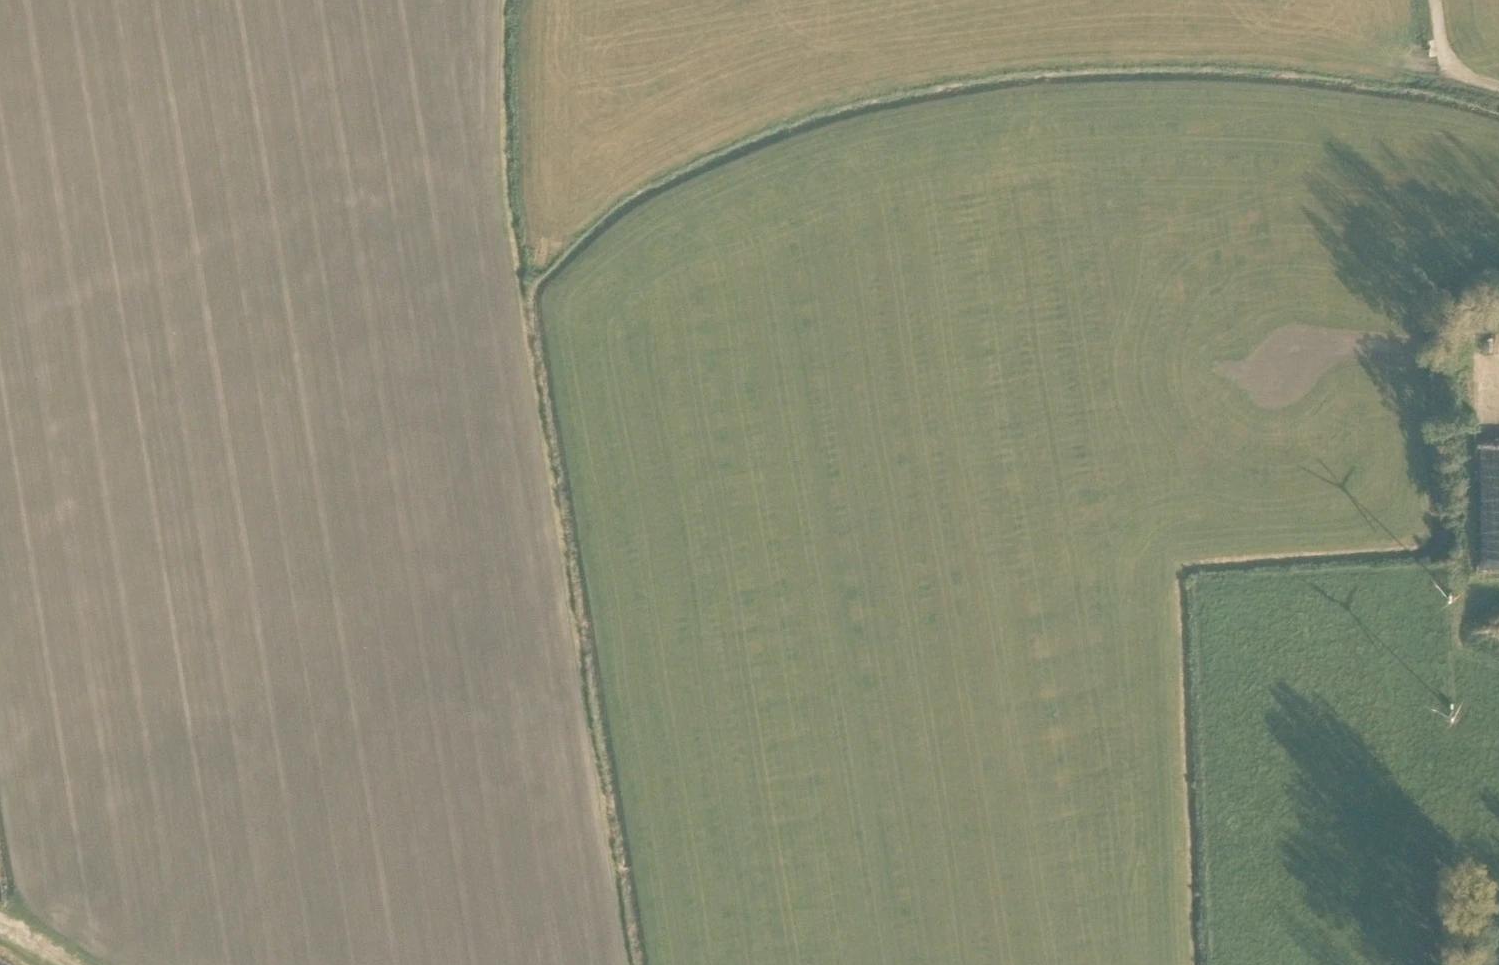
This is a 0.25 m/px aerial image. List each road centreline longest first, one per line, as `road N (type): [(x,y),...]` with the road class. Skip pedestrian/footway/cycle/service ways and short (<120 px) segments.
road 1 (track): [(1498,84),(1461,74),(1443,58),(1435,0)]

